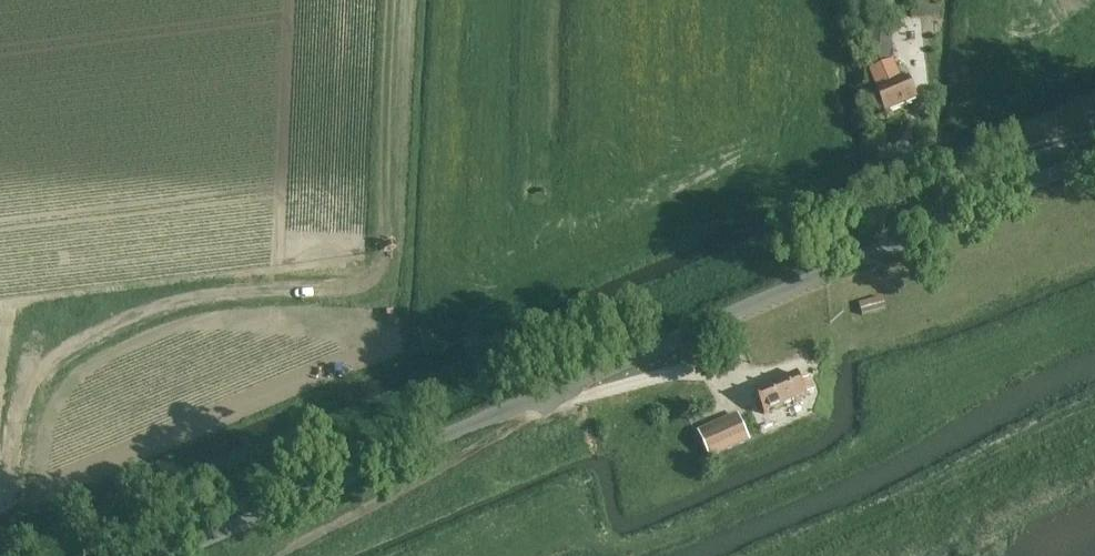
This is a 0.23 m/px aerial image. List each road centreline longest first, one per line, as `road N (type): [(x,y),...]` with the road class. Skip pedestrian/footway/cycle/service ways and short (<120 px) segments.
road 1 (unclassified): [(169,555),(1094,163)]
road 2 (track): [(386,0),(377,276),(185,303),(72,348),(21,397),(0,465)]
road 3 (track): [(279,555),(547,406)]

